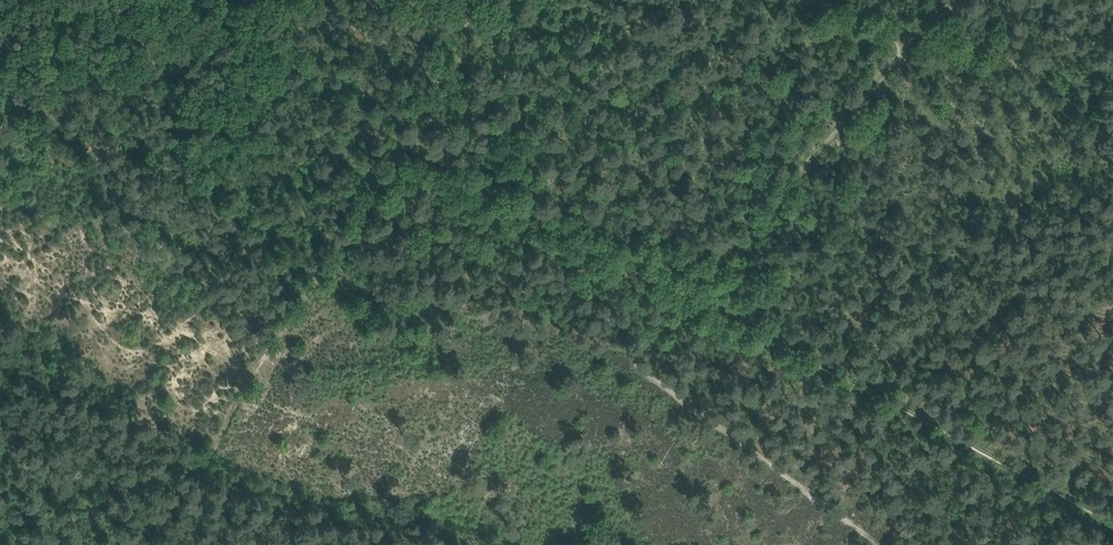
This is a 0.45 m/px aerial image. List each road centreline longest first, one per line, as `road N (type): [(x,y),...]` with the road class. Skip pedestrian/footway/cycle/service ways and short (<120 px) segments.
road 1 (track): [(149,544),(263,358),(309,307),(417,148)]
road 2 (track): [(696,294),(1112,511)]
road 3 (track): [(897,46),(696,294)]
road 4 (track): [(417,148),(696,294)]
road 5 (track): [(512,0),(417,148)]

